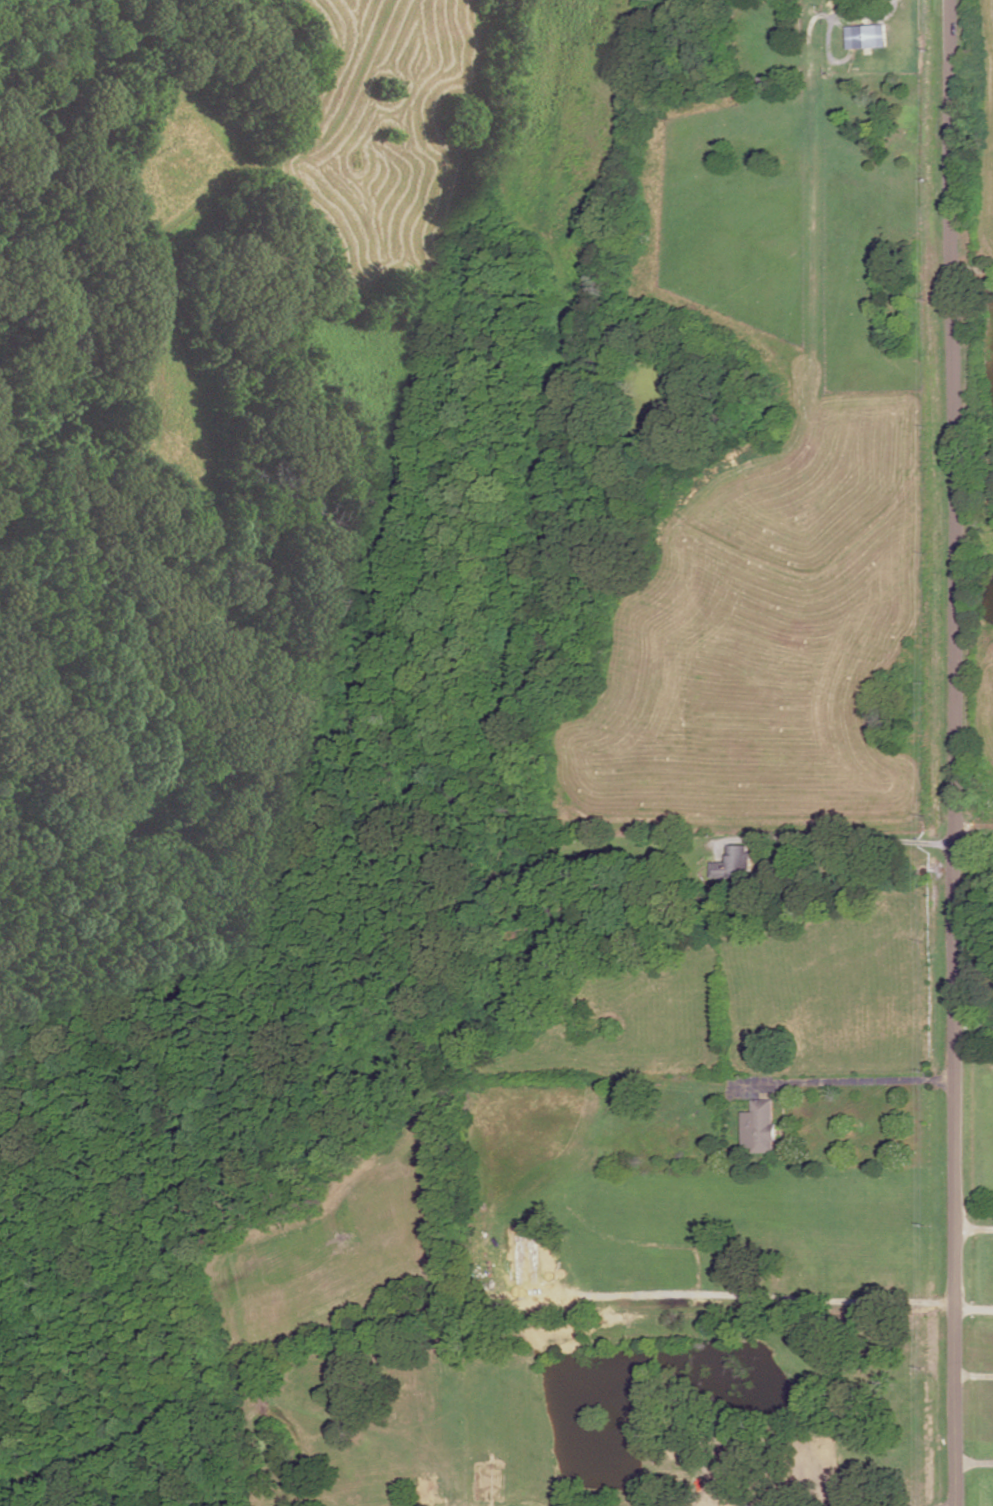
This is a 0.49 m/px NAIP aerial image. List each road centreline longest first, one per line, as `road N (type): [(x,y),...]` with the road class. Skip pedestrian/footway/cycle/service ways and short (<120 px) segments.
road 1 (secondary): [(955,1505),(949,0)]

